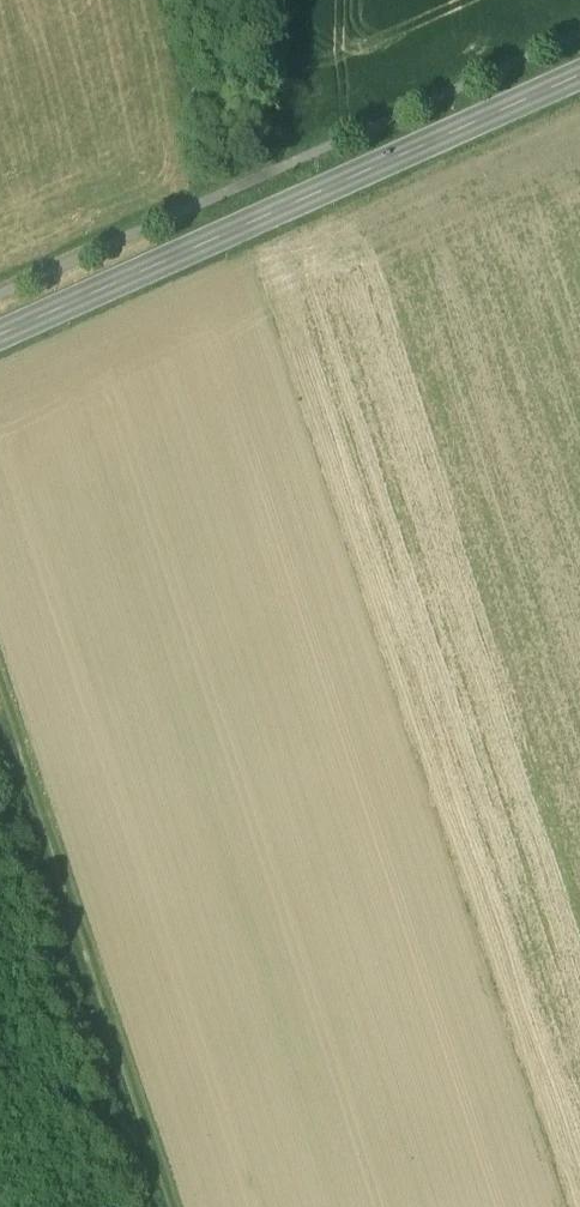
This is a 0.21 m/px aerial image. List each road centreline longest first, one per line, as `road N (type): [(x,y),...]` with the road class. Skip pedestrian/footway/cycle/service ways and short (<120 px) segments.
road 1 (tertiary): [(579,74),(0,335)]
road 2 (track): [(174,1206),(0,676)]

